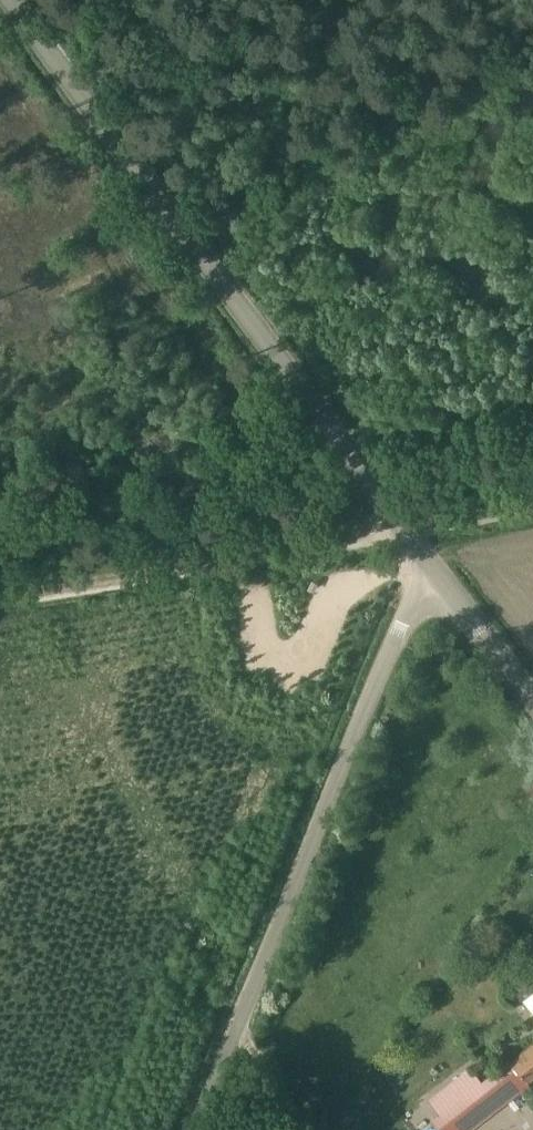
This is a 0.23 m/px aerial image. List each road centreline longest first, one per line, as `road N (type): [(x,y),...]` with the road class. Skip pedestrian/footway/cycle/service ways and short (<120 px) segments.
road 1 (unclassified): [(430,564),(12,0)]
road 2 (unclassified): [(197,1129),(430,564)]
road 3 (track): [(0,593),(532,505)]
road 4 (unclassified): [(532,696),(430,564)]
road 5 (track): [(314,1129),(258,977)]

